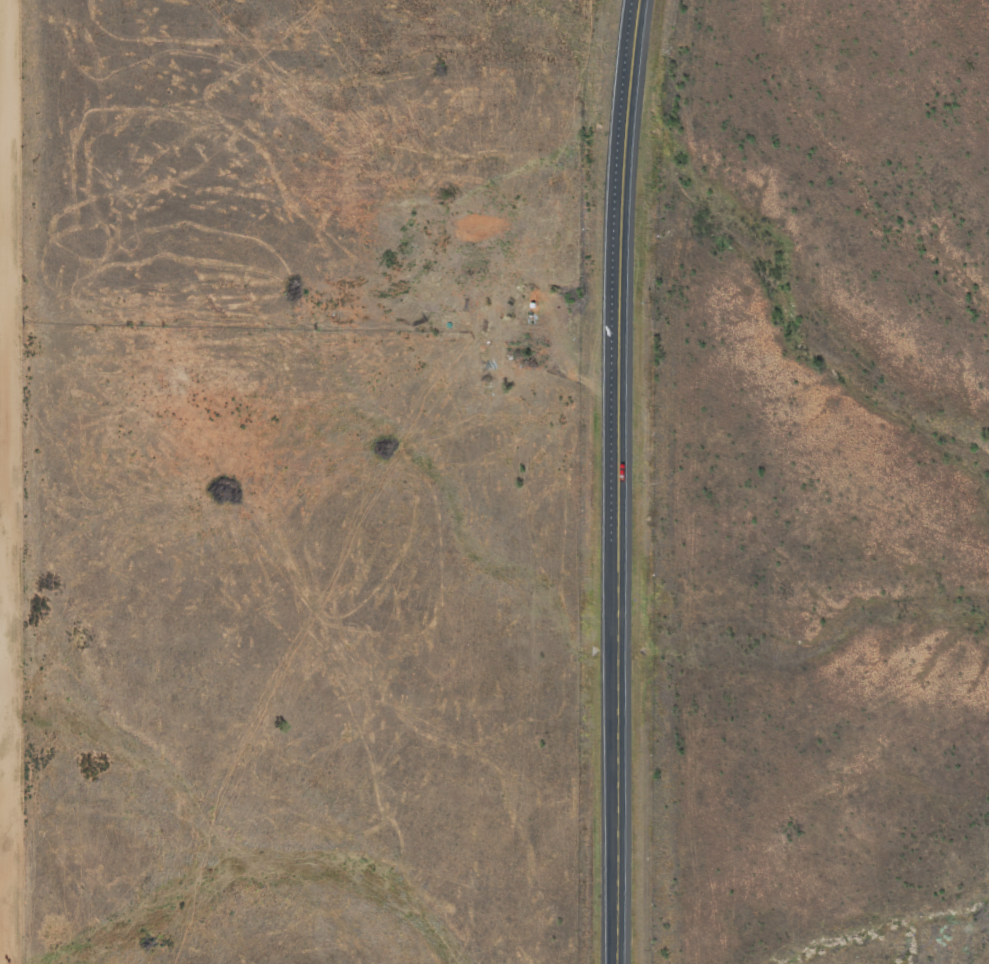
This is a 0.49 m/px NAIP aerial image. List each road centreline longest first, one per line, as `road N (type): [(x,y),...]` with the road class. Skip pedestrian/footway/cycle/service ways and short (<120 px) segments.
road 1 (primary): [(619,963),(619,367),(628,146),(652,0)]

